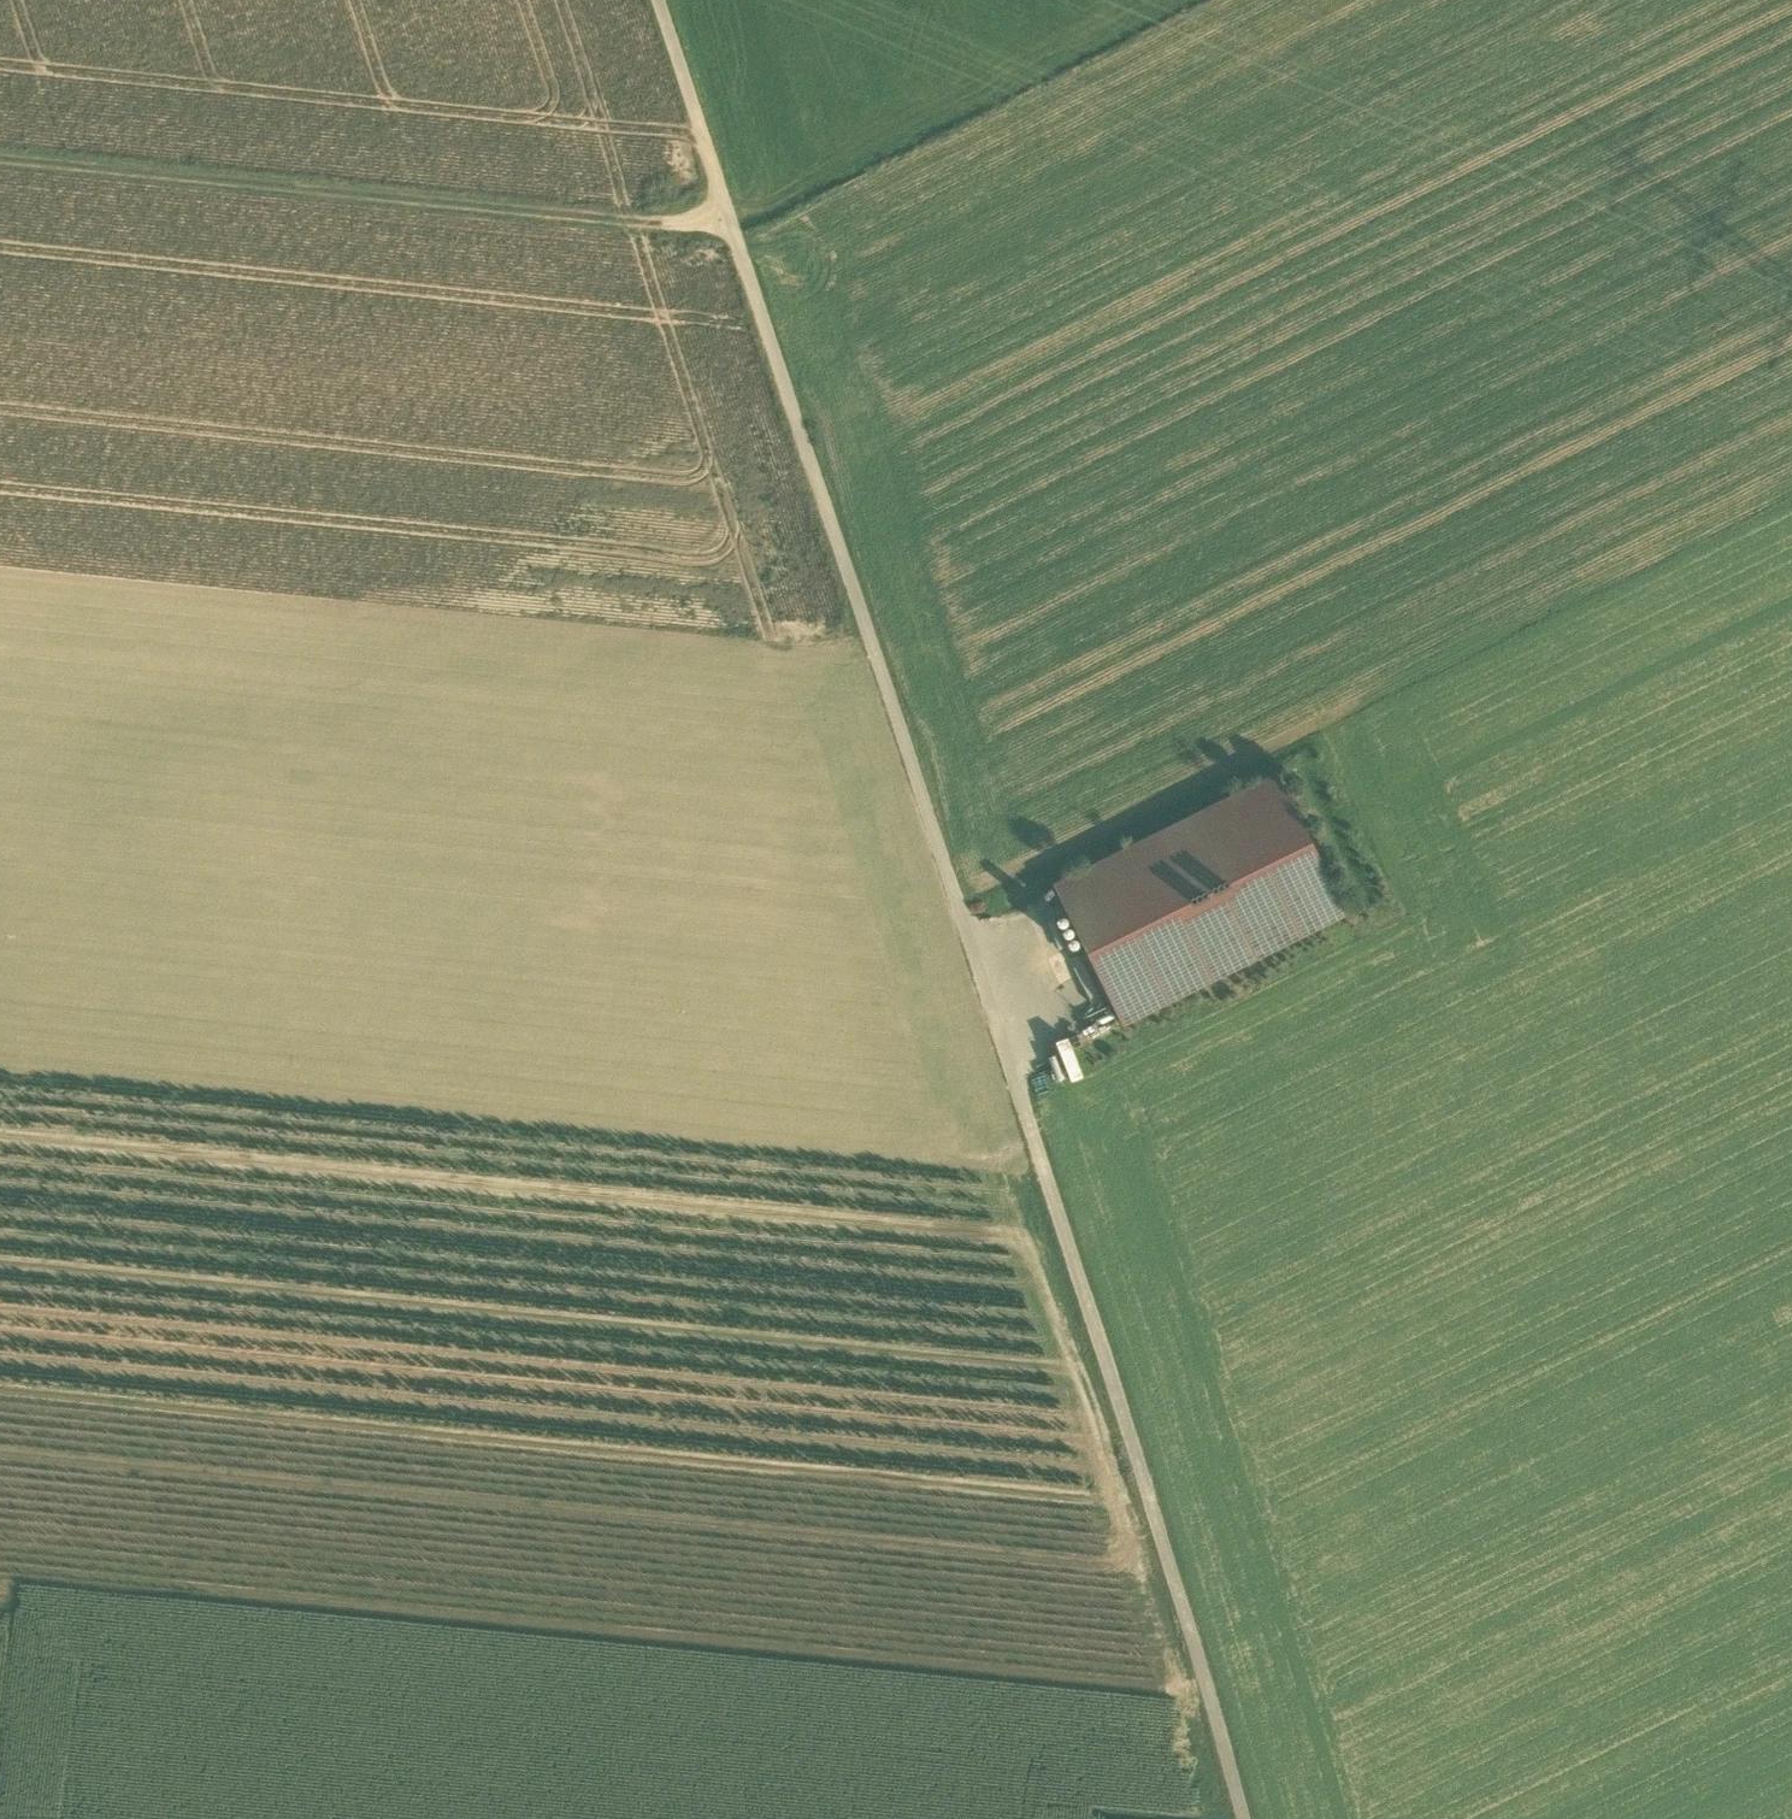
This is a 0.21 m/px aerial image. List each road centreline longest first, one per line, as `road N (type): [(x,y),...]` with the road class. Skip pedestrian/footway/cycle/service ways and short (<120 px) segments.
road 1 (track): [(1244,1818),(1011,1063),(659,0)]
road 2 (track): [(0,159),(662,224),(727,207)]

